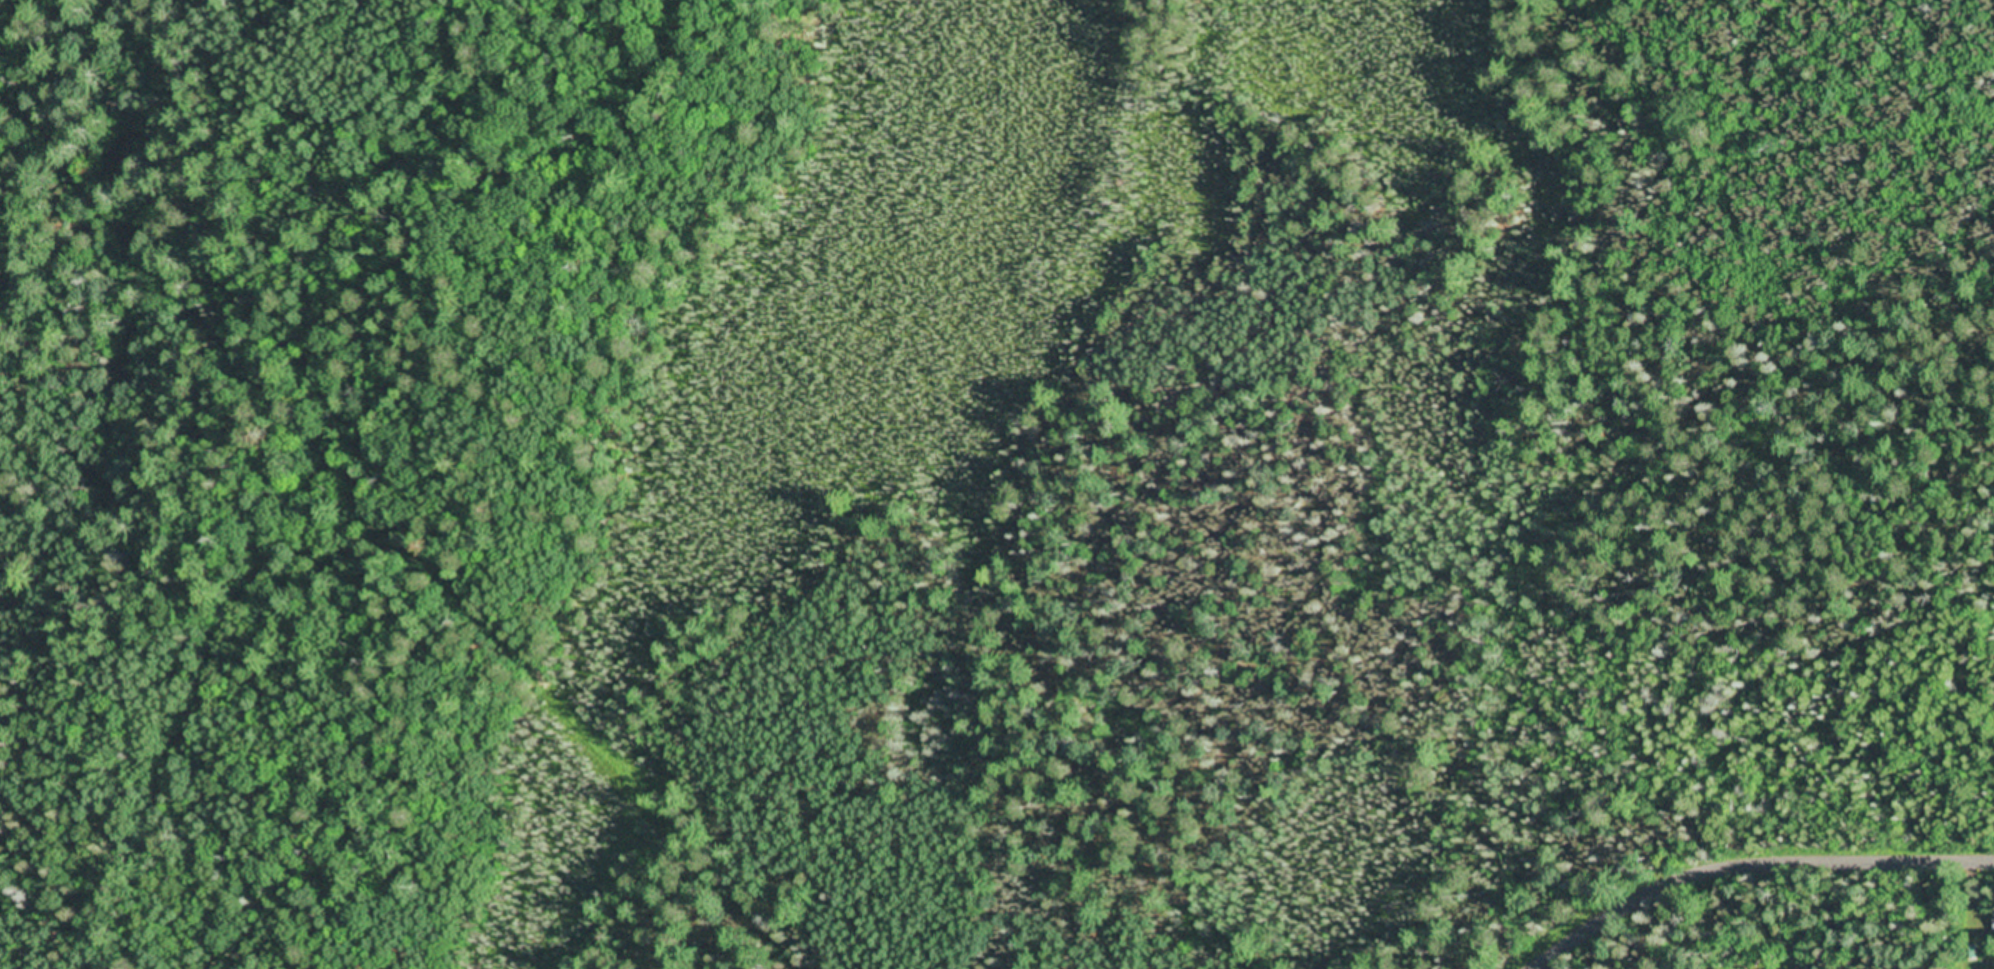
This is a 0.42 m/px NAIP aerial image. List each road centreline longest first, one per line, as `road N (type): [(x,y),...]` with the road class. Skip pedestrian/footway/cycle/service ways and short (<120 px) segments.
road 1 (residential): [(1993,862),(1759,864),(1691,876),(1627,903),(1534,968)]

